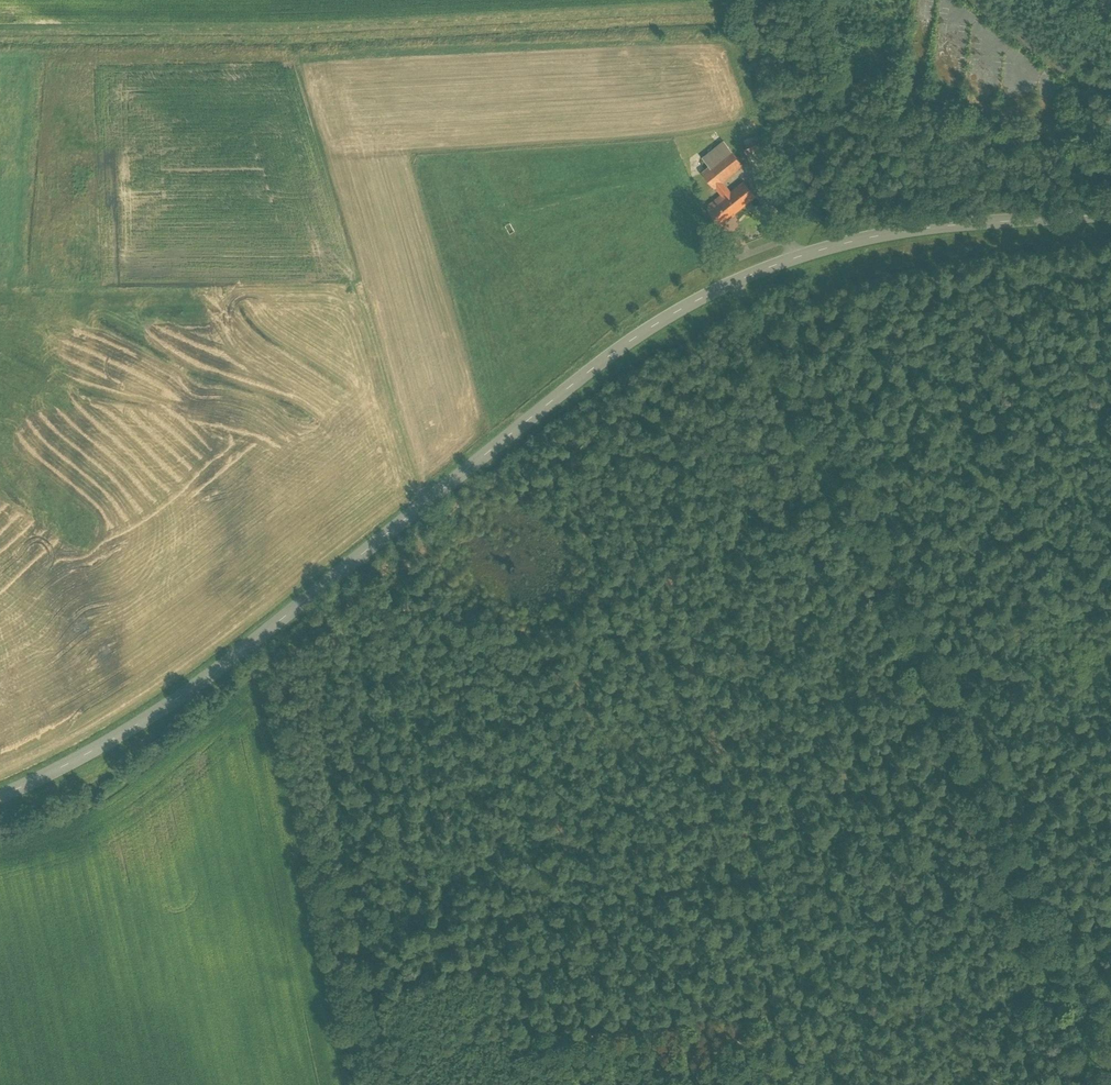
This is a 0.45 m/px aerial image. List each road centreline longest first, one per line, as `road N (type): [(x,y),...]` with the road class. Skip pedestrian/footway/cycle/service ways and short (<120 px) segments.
road 1 (tertiary): [(1110,214),(855,240),(796,256),(685,306),(587,372),(193,687),(0,796)]

